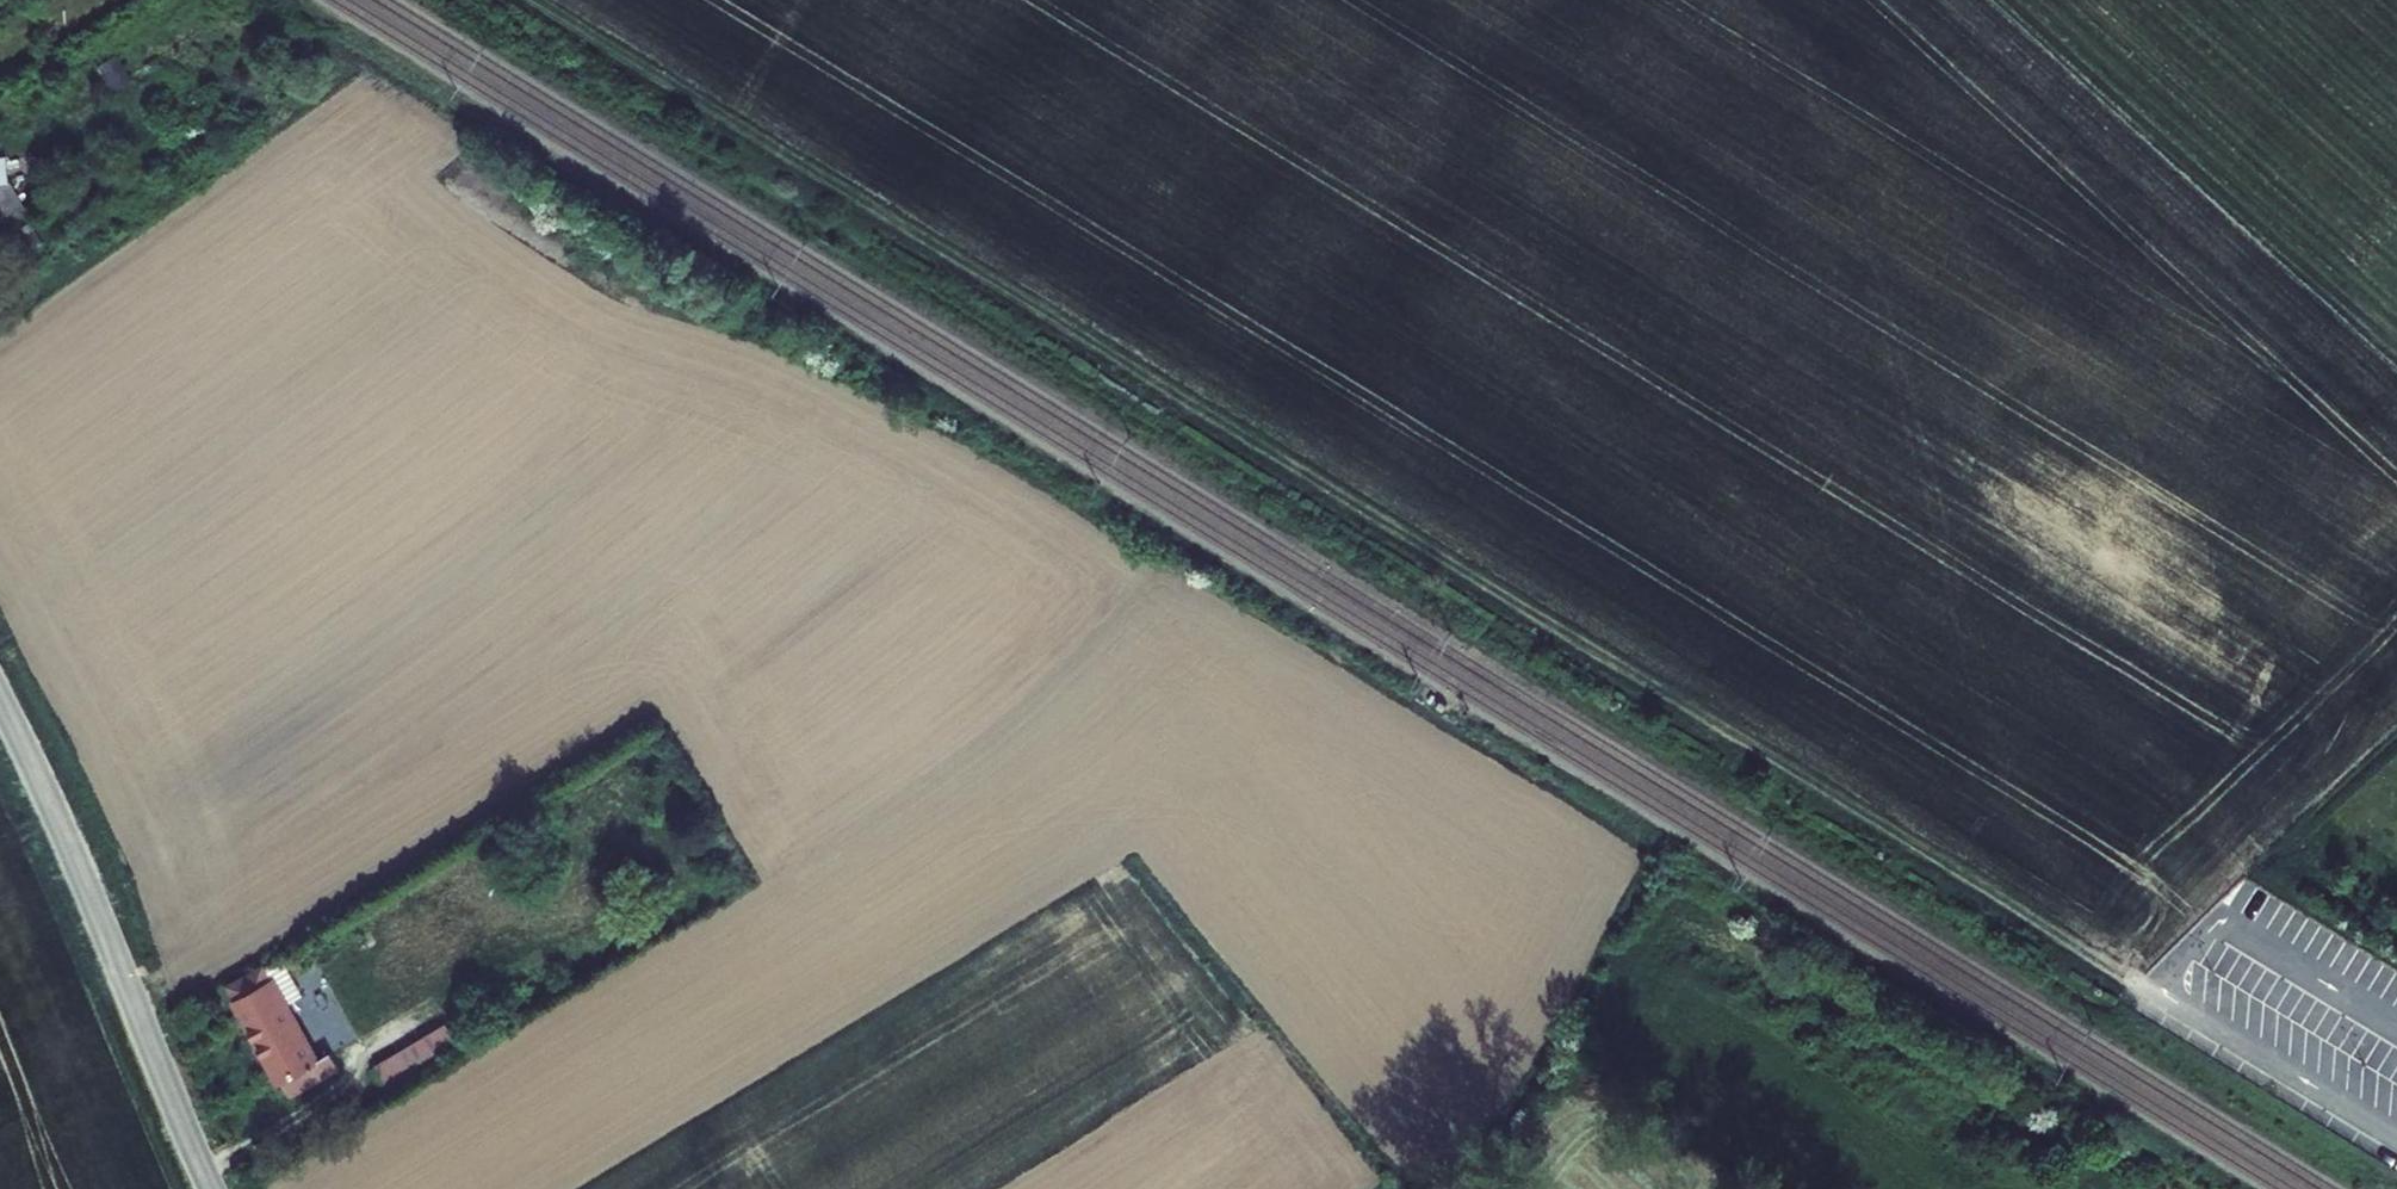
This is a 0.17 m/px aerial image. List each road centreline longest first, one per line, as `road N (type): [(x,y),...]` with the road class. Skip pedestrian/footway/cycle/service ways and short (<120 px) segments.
road 1 (track): [(533,0),(2158,997)]
road 2 (unclassified): [(210,1188),(0,704)]

